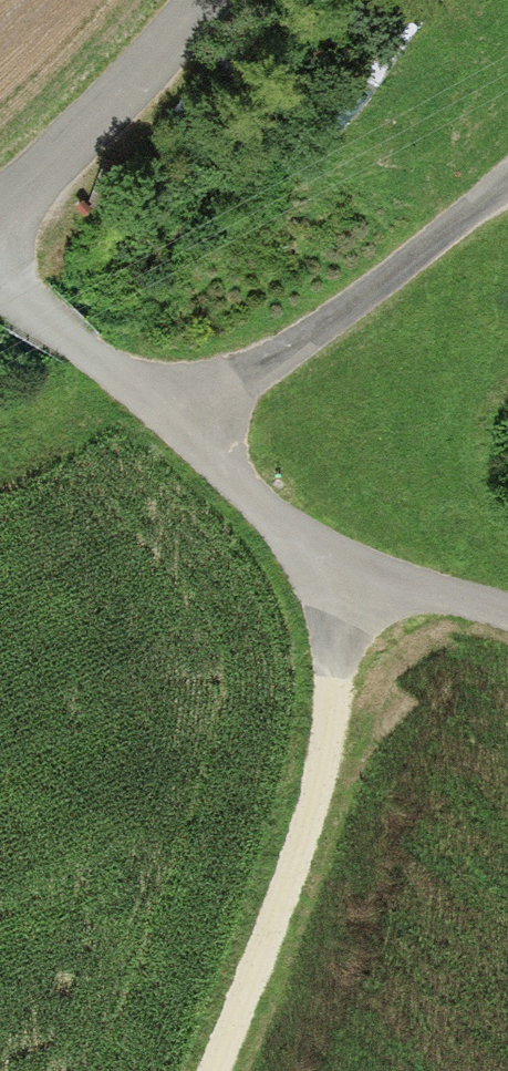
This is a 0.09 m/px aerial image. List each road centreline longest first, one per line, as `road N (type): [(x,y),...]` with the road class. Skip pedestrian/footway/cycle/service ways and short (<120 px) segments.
road 1 (track): [(207,1070),(306,825),(328,692),(304,566)]
road 2 (track): [(171,418),(377,286),(507,175)]
road 3 (track): [(507,622),(304,566),(171,418)]
road 4 (unclassified): [(0,217),(73,150),(207,0)]
road 5 (track): [(171,418),(0,287)]

